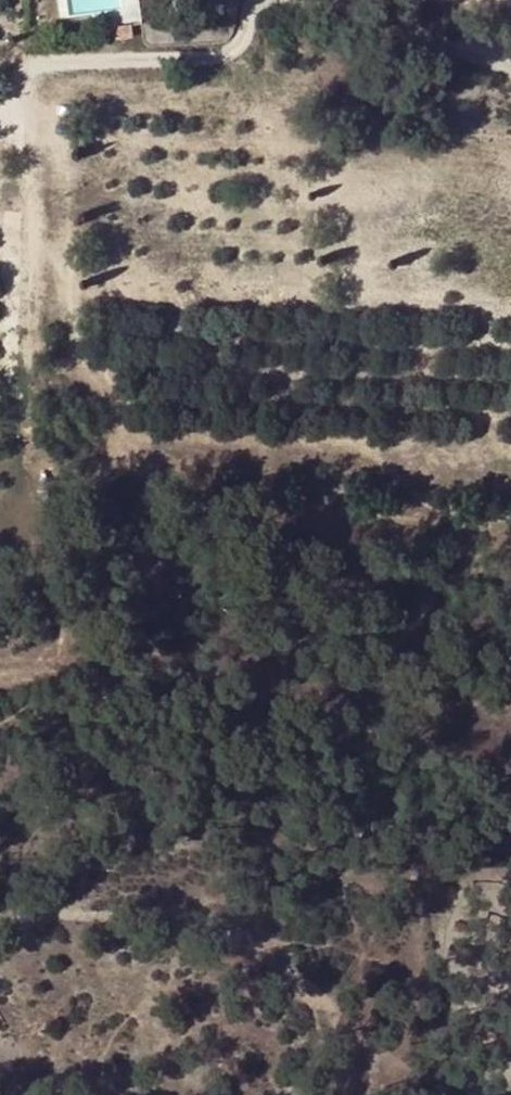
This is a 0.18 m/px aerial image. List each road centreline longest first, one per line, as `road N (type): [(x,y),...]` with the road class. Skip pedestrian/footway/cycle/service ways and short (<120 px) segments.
road 1 (track): [(447,1094),(397,1051),(209,927),(19,917),(0,923)]
road 2 (track): [(510,73),(334,0)]

